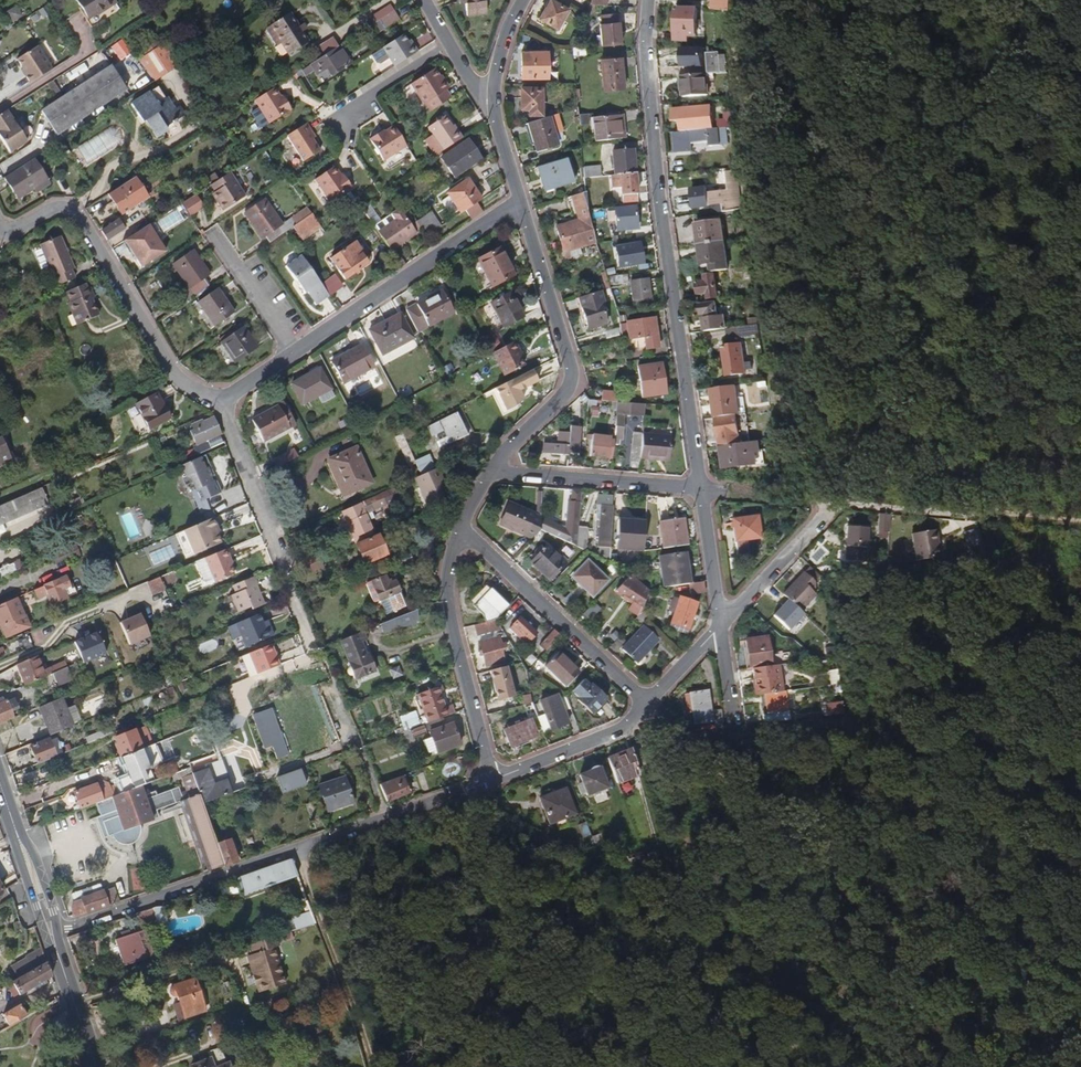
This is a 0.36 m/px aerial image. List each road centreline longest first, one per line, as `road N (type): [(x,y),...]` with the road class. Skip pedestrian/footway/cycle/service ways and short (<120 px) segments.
road 1 (track): [(1031,1066),(649,704)]
road 2 (residential): [(647,0),(657,203),(702,489)]
road 3 (residential): [(380,822),(231,417)]
road 4 (residential): [(57,931),(380,822)]
road 5 (residential): [(231,417),(173,369),(79,217),(50,211),(17,227),(0,226)]
road 6 (residential): [(490,473),(573,382),(522,200)]
road 7 (residential): [(522,200),(296,352)]
road 8 (residential): [(496,779),(449,602),(462,529)]
road 9 (residential): [(462,529),(649,704)]
road 10 (residential): [(490,473),(702,489)]
road 11 (primary): [(4,795),(64,973)]
road 12 (residential): [(496,779),(618,732),(649,704)]
road 13 (residential): [(721,624),(838,504)]
road 14 (primary): [(57,931),(37,862),(4,795)]
road 15 (residential): [(215,234),(296,352)]
road 16 (residential): [(448,44),(355,106),(347,130)]
road 17 (residential): [(702,489),(838,504)]
road 18 (residential): [(702,489),(721,624)]
road 19 (residential): [(838,504),(973,513)]
road 20 (residential): [(380,822),(496,779)]

